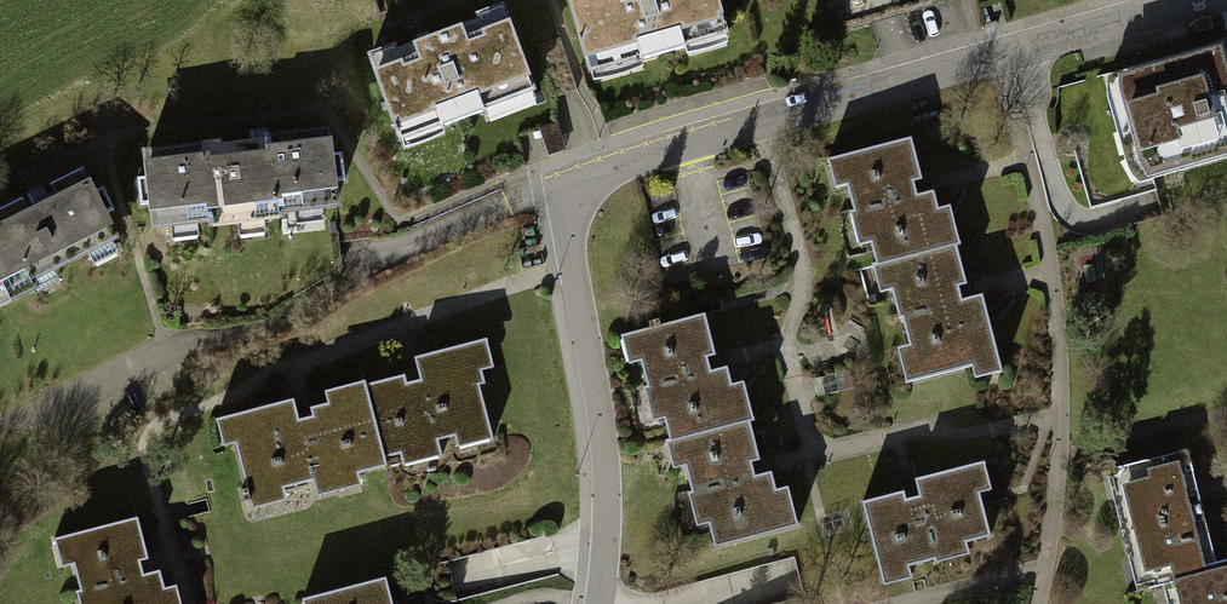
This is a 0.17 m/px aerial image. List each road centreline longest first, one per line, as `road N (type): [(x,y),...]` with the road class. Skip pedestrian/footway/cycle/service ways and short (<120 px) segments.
road 1 (residential): [(568,185),(1206,0)]
road 2 (residential): [(47,410),(170,354),(218,344),(317,303),(508,207),(568,185)]
road 3 (residential): [(568,185),(570,258),(604,458),(597,603)]

